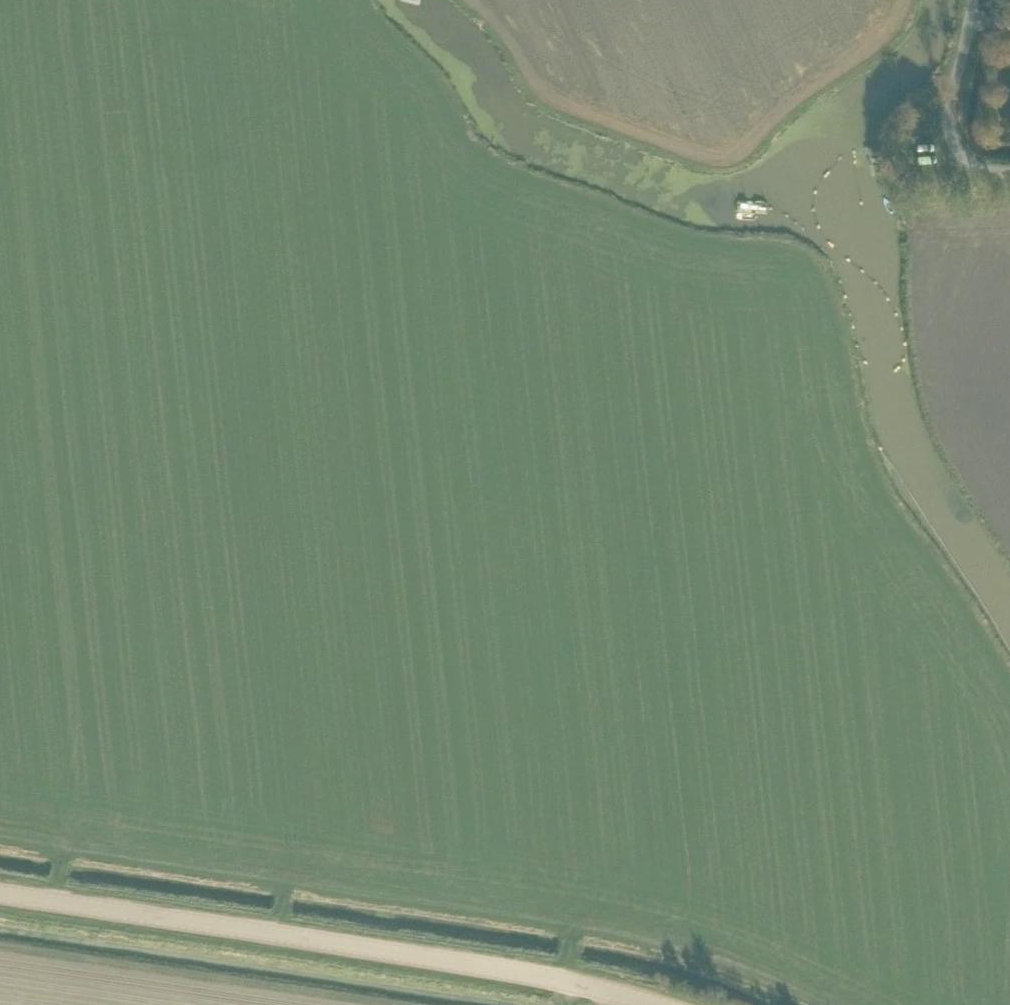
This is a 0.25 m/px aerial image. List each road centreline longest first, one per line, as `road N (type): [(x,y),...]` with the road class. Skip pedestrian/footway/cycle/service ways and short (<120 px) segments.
road 1 (secondary): [(655,1004),(478,966),(0,893)]
road 2 (unclassified): [(1009,173),(966,161),(949,133),(971,0)]

